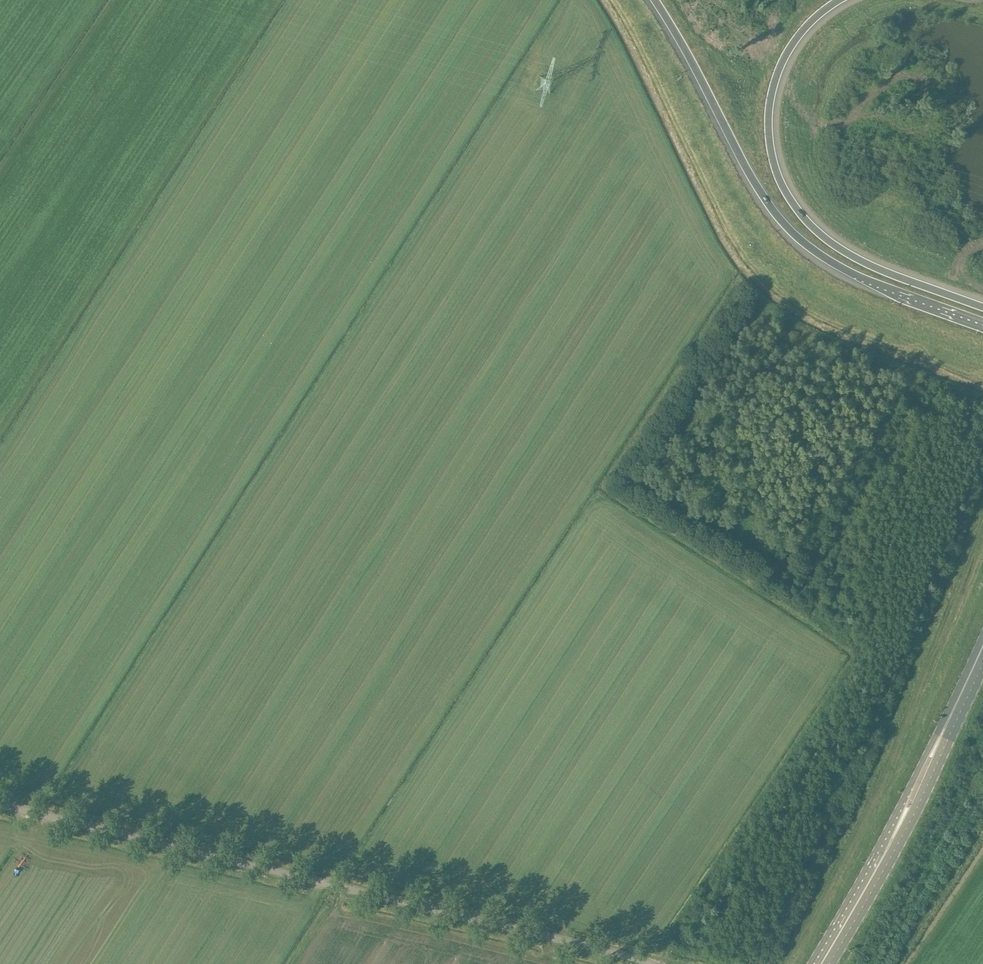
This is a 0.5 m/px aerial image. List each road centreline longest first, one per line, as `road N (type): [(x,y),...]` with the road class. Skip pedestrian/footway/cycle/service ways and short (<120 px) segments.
road 1 (unclassified): [(650,963),(0,803)]
road 2 (motorway): [(655,0),(786,226),(848,271),(982,321)]
road 3 (motorway): [(982,307),(844,252),(800,213),(780,179),(769,132),(778,73),(800,38),(843,0)]
road 4 (primary): [(982,636),(810,963)]
road 5 (primary): [(832,963),(921,807),(982,670)]

